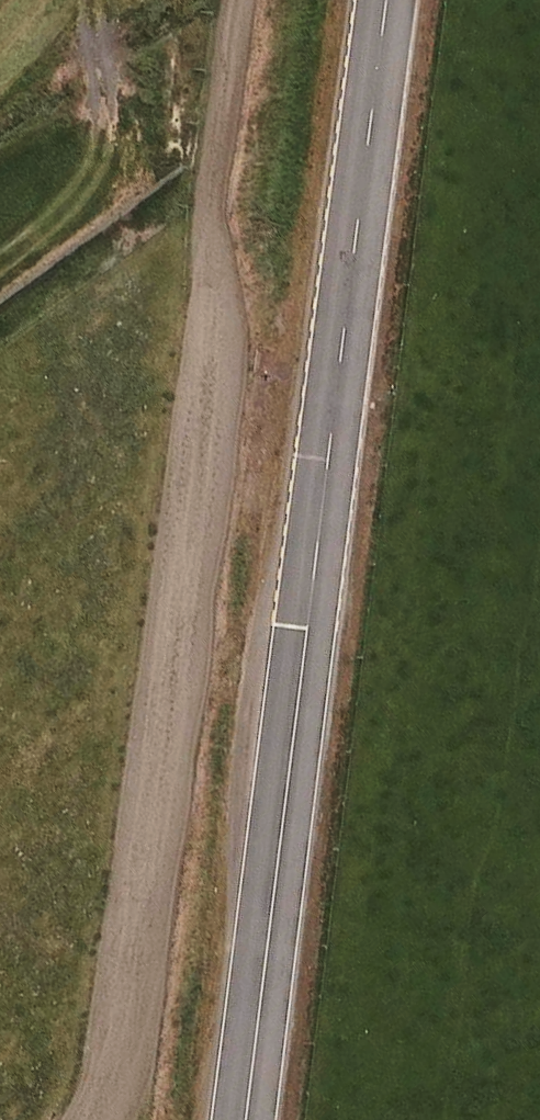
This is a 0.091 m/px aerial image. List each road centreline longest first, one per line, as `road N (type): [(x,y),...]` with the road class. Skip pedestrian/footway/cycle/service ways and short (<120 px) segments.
road 1 (track): [(241,0),(208,257),(198,452),(114,1108),(103,1119)]
road 2 (secondary): [(245,1119),(393,0)]

